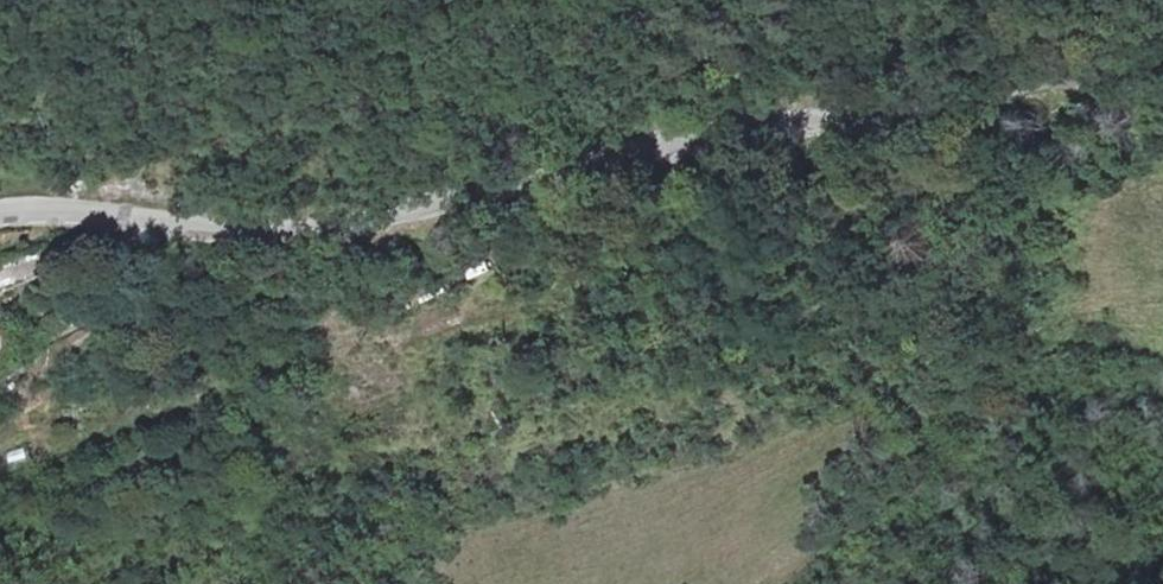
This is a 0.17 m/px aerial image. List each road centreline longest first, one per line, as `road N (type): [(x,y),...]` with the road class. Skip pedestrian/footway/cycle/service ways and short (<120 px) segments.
road 1 (tertiary): [(0,214),(276,231),(333,227),(699,136),(873,115),(1072,78),(1162,89)]
road 2 (track): [(971,583),(1025,553),(1098,546),(1162,564)]
road 3 (track): [(0,277),(57,261),(124,219)]

